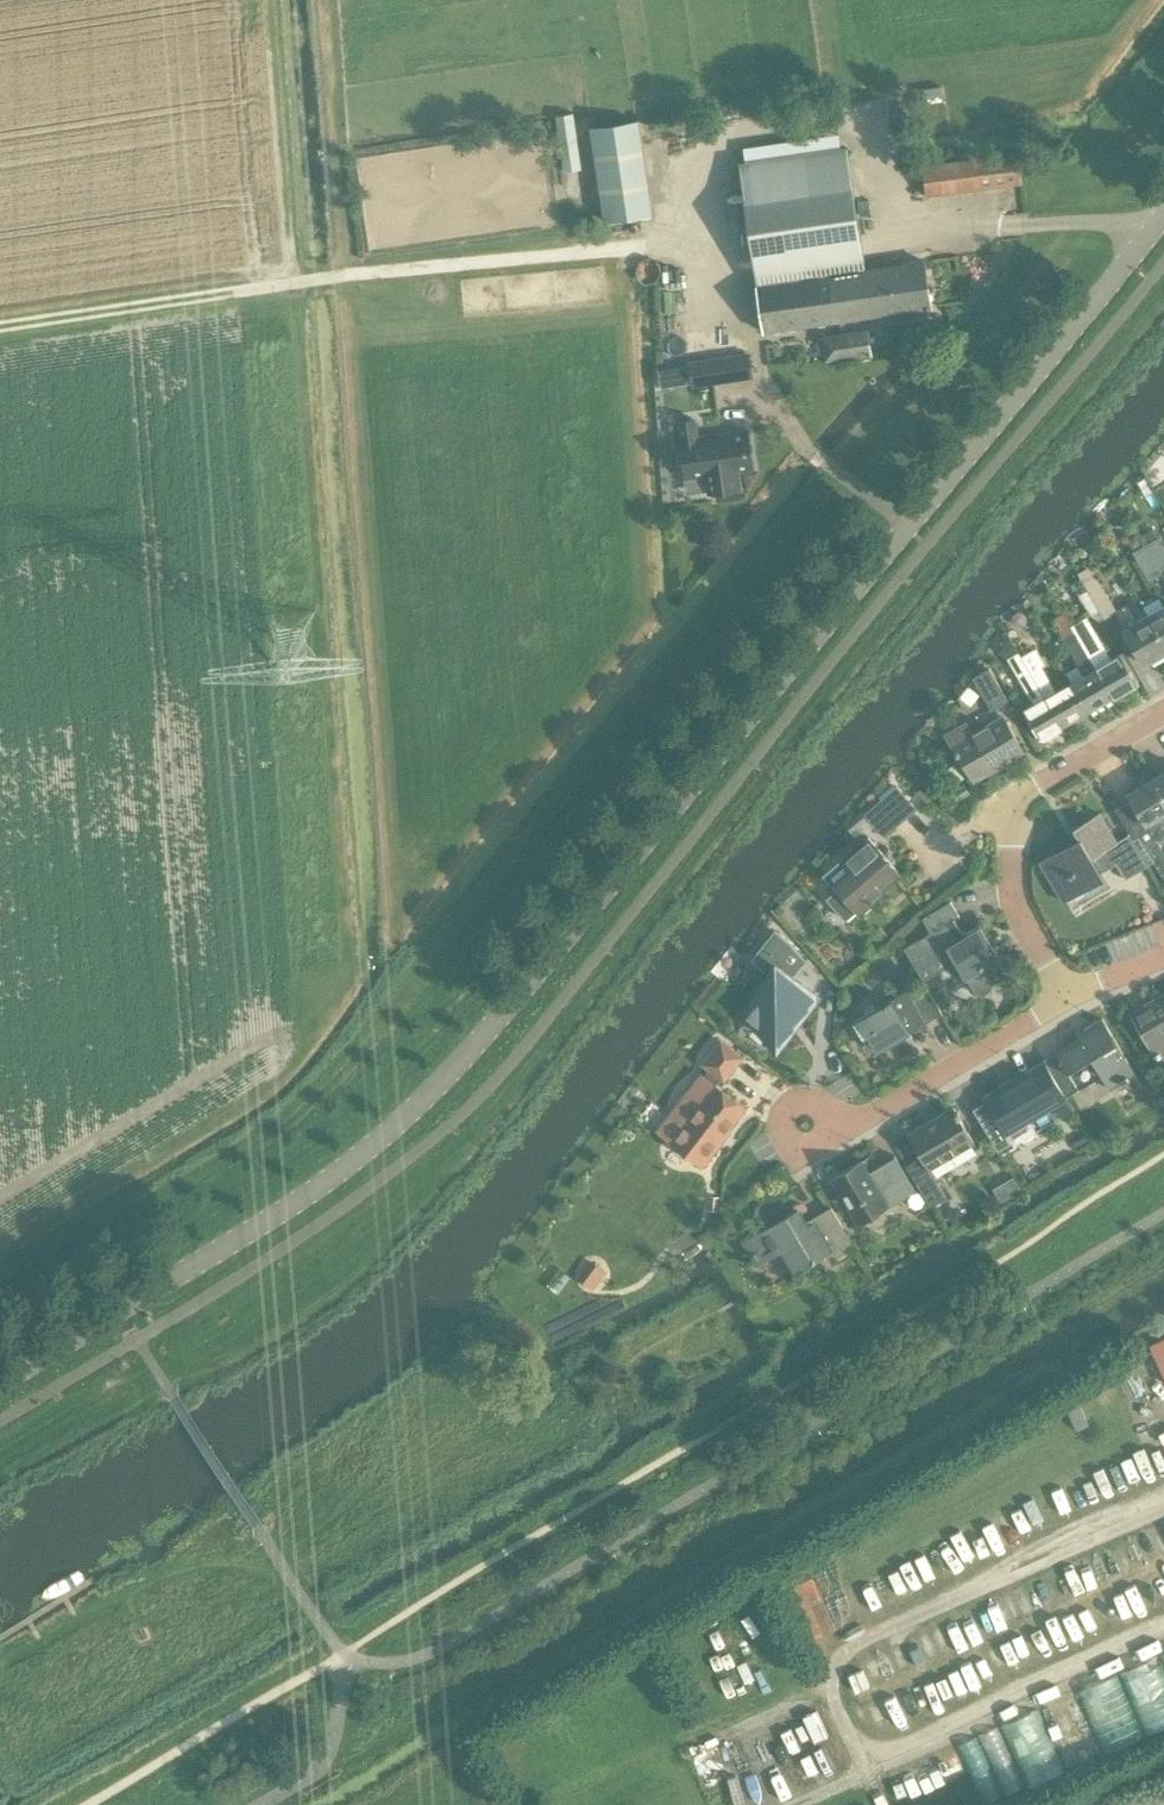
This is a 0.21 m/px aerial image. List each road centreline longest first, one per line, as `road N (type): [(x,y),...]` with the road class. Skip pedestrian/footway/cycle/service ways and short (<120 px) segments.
road 1 (unclassified): [(0,1382),(234,1241),(375,1145),(426,1100),(1163,216)]
road 2 (track): [(0,324),(706,233)]
road 3 (residential): [(1068,997),(1014,901),(1009,821),(1024,797),(1163,715)]
road 4 (residential): [(804,1124),(854,1126),(1068,997)]

